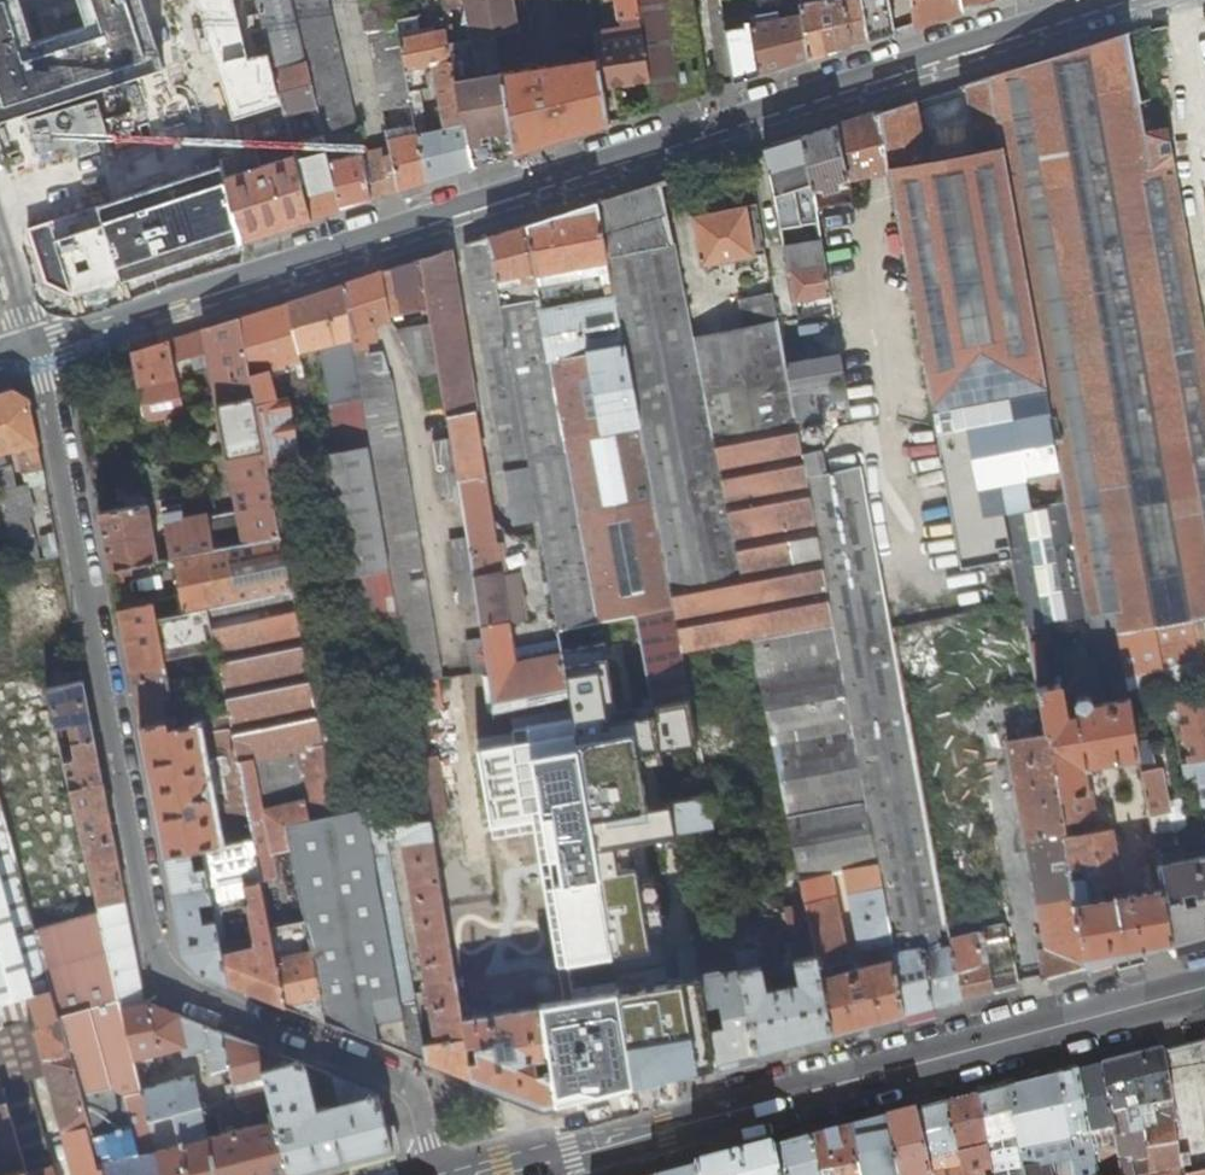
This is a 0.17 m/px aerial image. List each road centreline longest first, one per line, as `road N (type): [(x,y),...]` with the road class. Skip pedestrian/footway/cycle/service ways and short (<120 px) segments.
road 1 (residential): [(35,345),(1123,0)]
road 2 (residential): [(448,1174),(408,1088),(177,988),(164,972),(35,345)]
road 3 (primary): [(1204,990),(489,1174)]

